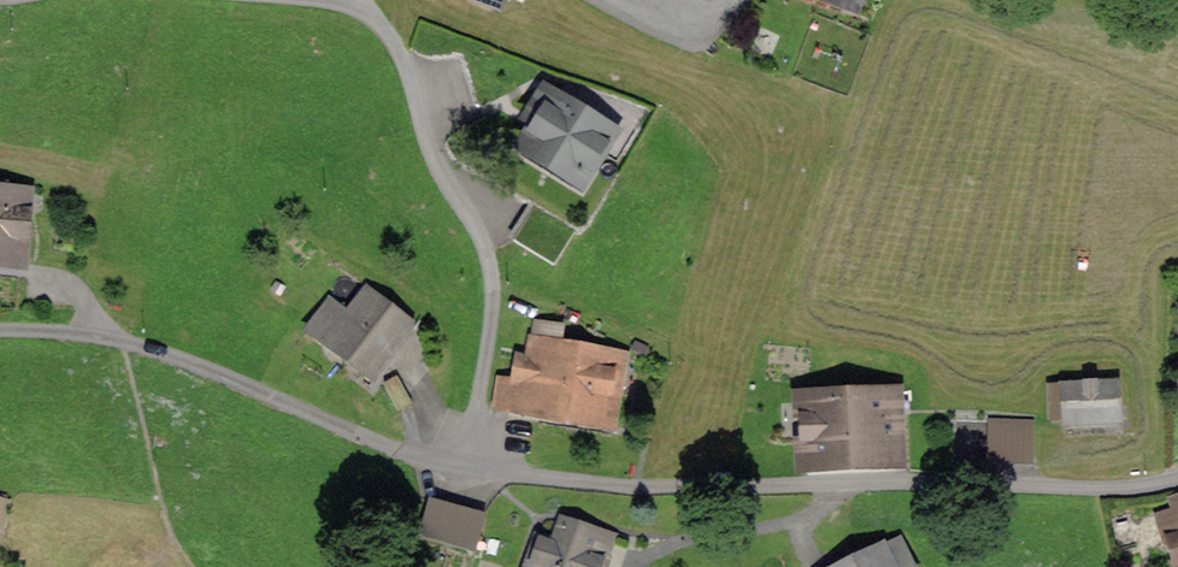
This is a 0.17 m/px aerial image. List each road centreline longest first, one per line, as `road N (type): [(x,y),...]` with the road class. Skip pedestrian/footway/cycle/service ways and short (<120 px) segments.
road 1 (residential): [(467,465),(641,487),(1125,488),(1177,477)]

